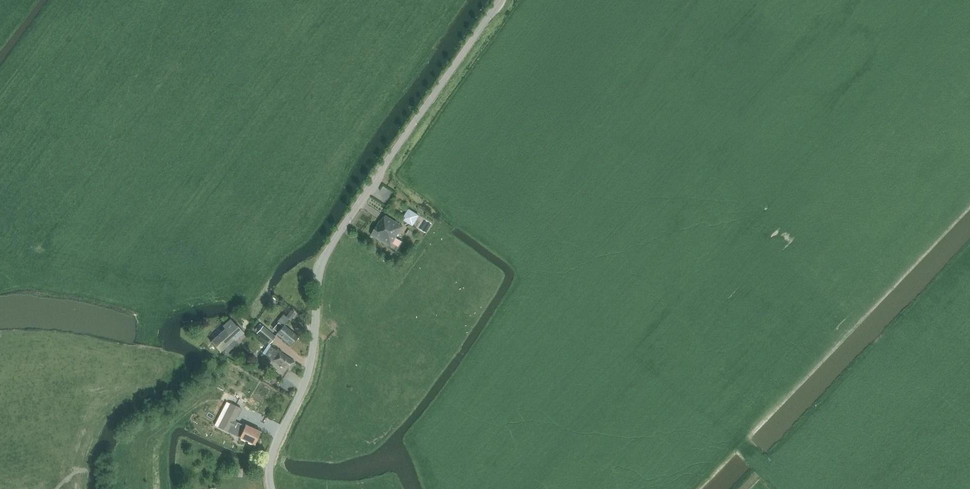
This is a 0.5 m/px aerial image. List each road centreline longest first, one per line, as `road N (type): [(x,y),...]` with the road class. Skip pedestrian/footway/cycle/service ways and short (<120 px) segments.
road 1 (unclassified): [(271,488),(275,452),(313,359),(322,261),(501,0)]

